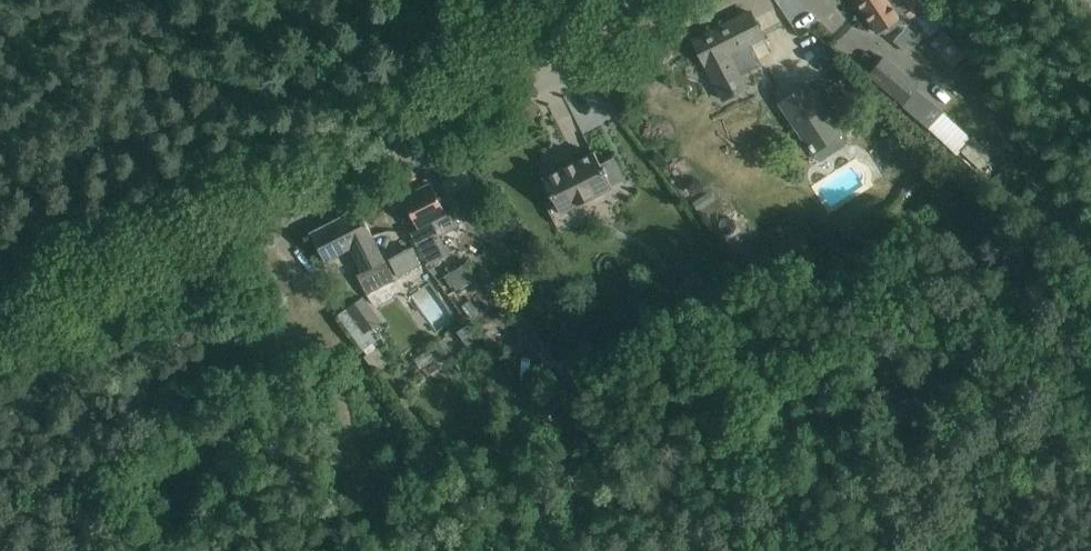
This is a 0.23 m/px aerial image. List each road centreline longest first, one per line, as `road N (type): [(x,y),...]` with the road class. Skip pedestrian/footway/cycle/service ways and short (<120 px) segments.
road 1 (tertiary): [(0,359),(310,188),(521,39)]
road 2 (unclassified): [(521,39),(549,69),(565,72),(724,0)]

